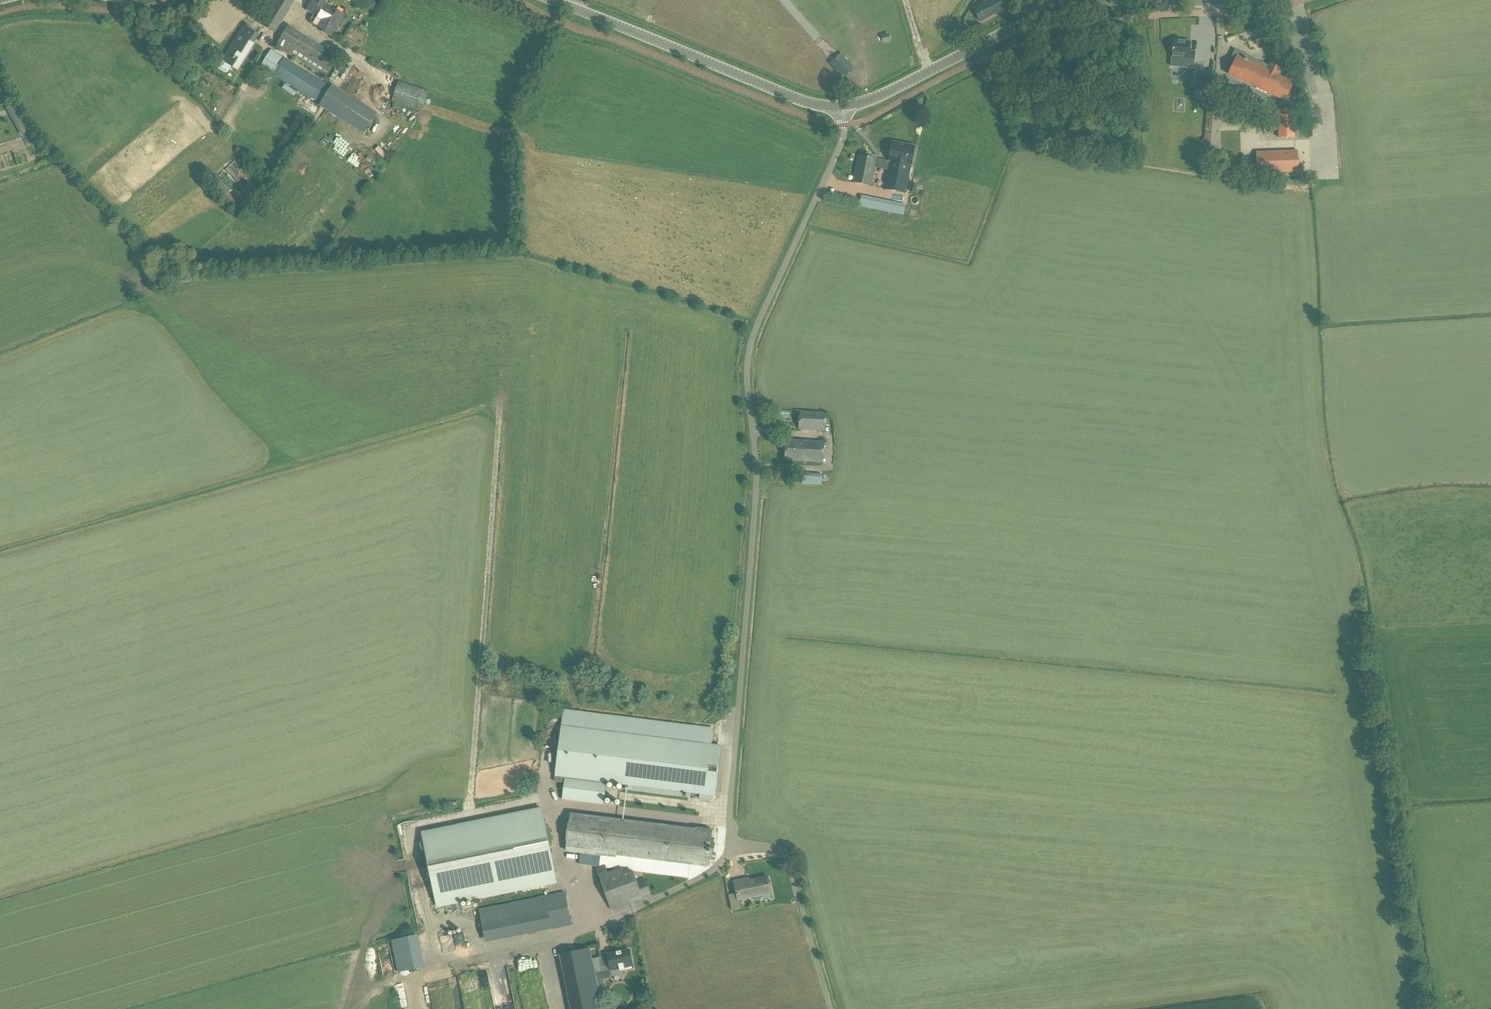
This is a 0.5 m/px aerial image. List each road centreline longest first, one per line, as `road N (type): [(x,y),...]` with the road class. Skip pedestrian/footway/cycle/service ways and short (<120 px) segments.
road 1 (tertiary): [(842,107),(804,102),(547,0)]
road 2 (tertiary): [(842,107),(1032,19),(1104,0)]

